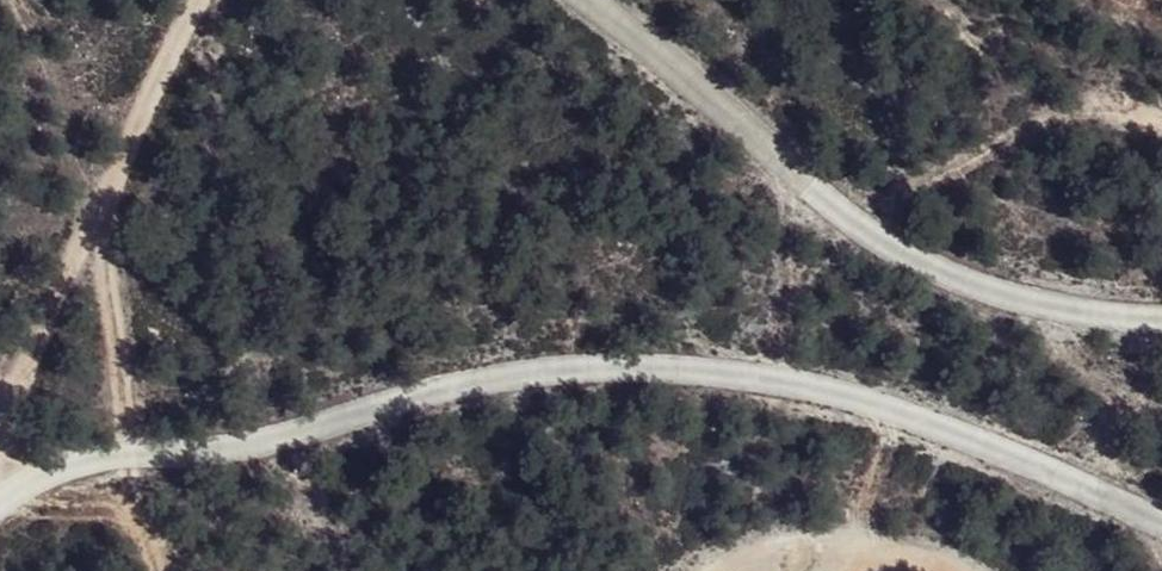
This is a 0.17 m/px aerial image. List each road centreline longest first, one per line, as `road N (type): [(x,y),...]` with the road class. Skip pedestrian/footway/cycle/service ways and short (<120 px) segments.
road 1 (unclassified): [(1161,520),(737,377),(505,389),(292,448),(179,440),(19,487),(0,511)]
road 2 (unclassified): [(581,0),(671,62),(838,217),(1117,317),(1161,313)]
road 3 (track): [(0,476),(2,443),(213,0)]
road 4 (track): [(962,570),(859,540),(728,570)]

